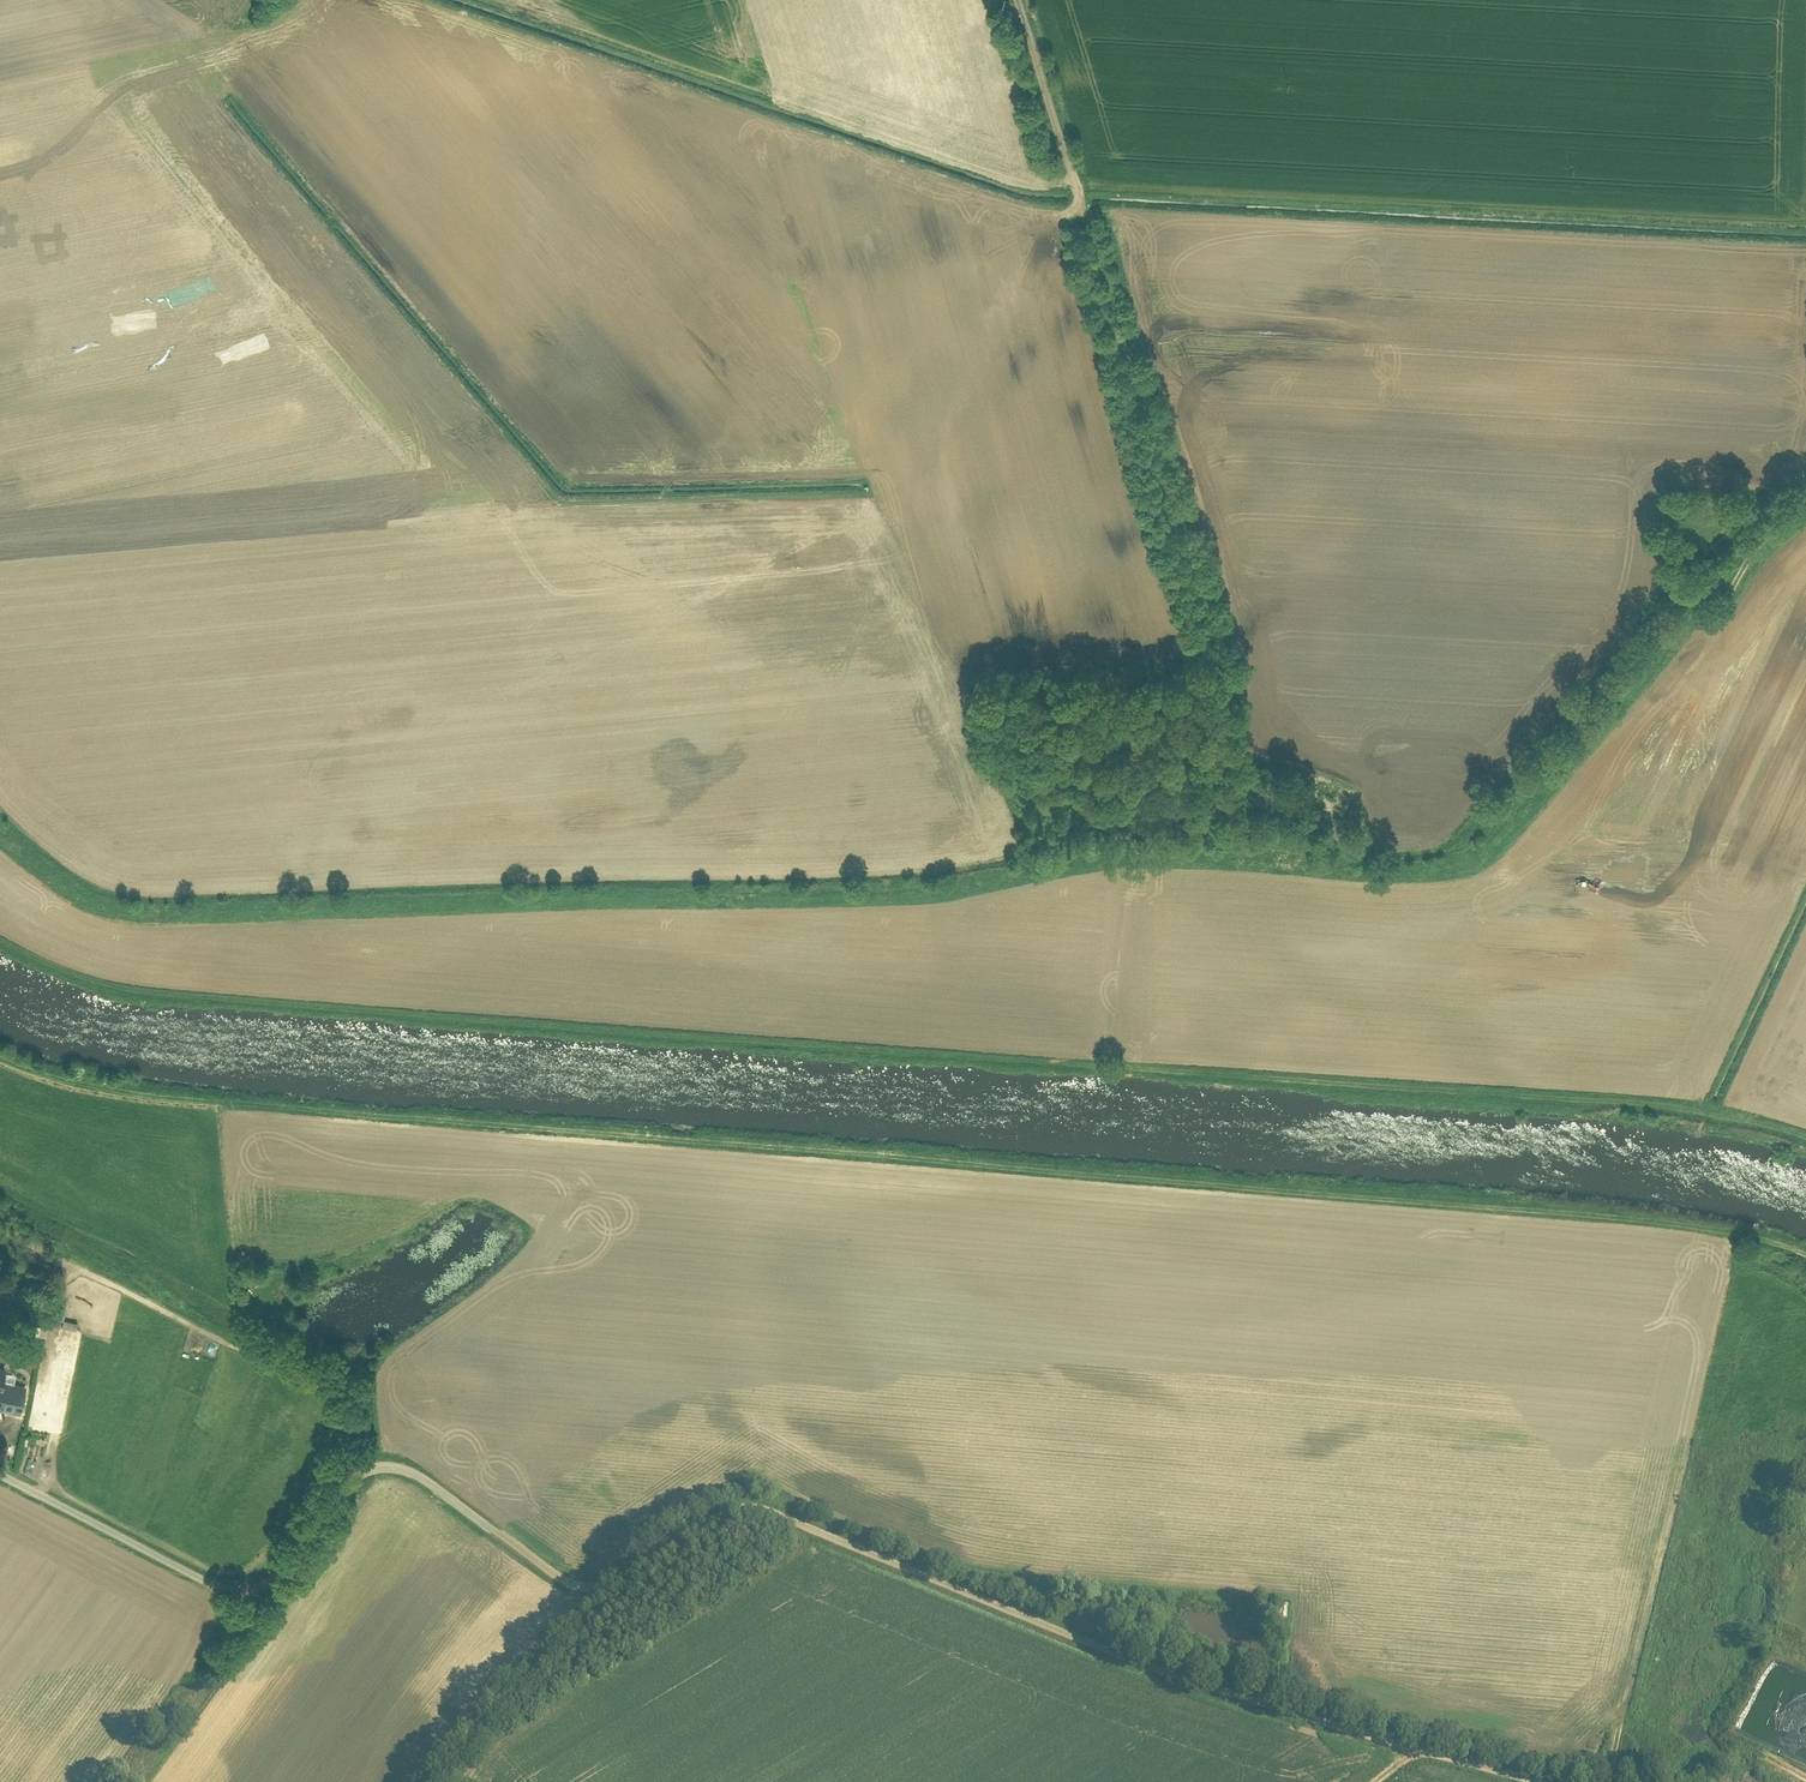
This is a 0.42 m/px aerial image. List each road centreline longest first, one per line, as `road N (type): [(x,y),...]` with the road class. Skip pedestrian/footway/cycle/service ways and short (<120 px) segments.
road 1 (unclassified): [(1530,1781),(1327,1732),(1127,1662),(771,1511),(710,1523),(614,1596),(564,1585),(424,1480),(366,1472),(334,1503),(286,1580),(256,1590),(210,1584),(0,1476)]
road 2 (track): [(1150,410),(1022,0)]
road 3 (track): [(1805,497),(1723,587)]

